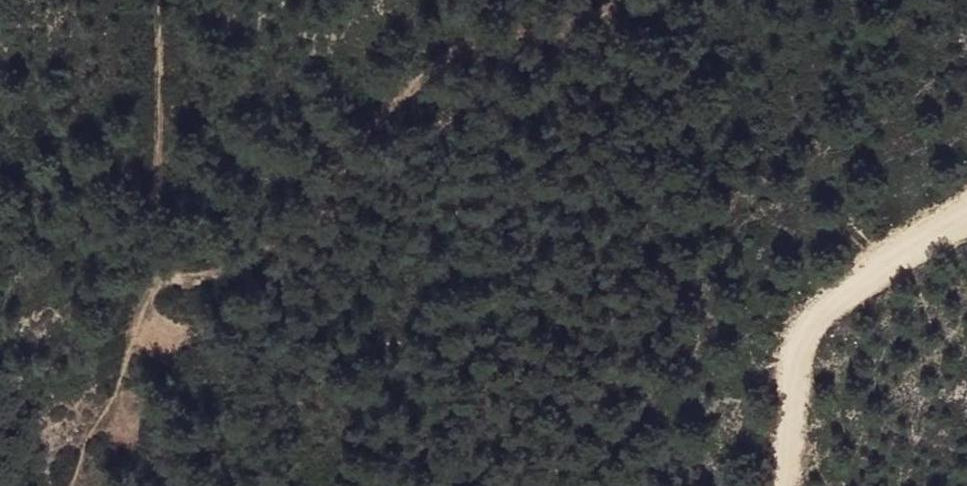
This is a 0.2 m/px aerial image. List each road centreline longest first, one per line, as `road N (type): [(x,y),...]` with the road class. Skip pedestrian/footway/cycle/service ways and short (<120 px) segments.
road 1 (track): [(640,0),(466,62),(395,109),(298,233),(238,271),(160,276)]
road 2 (track): [(154,0),(160,276),(135,305),(111,406),(85,437),(68,485)]
road 3 (track): [(787,485),(805,345),(860,278),(966,213)]

